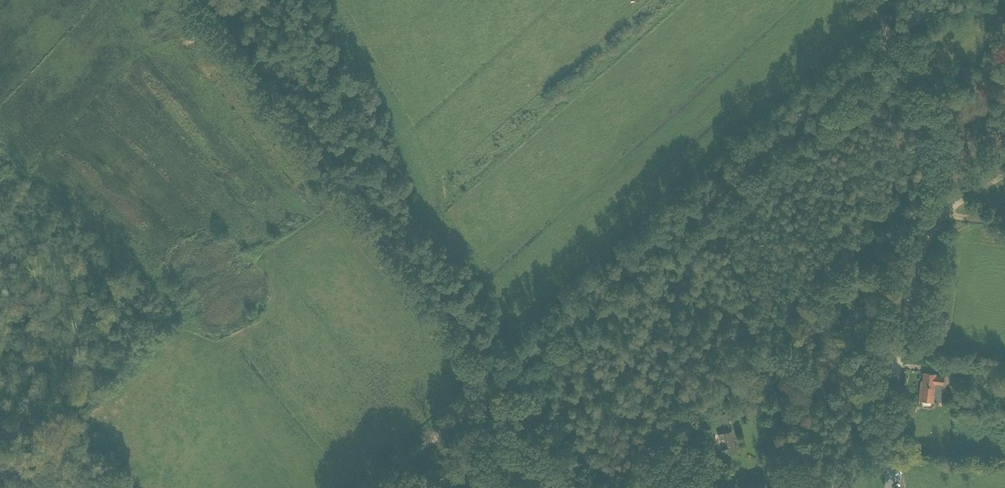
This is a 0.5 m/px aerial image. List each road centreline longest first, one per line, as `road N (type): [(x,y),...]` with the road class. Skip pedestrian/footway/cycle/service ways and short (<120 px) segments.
road 1 (track): [(376,487),(937,0)]
road 2 (track): [(497,377),(196,0)]
road 3 (track): [(932,217),(893,354),(830,487)]
road 4 (track): [(894,39),(924,80),(941,148),(932,217)]

